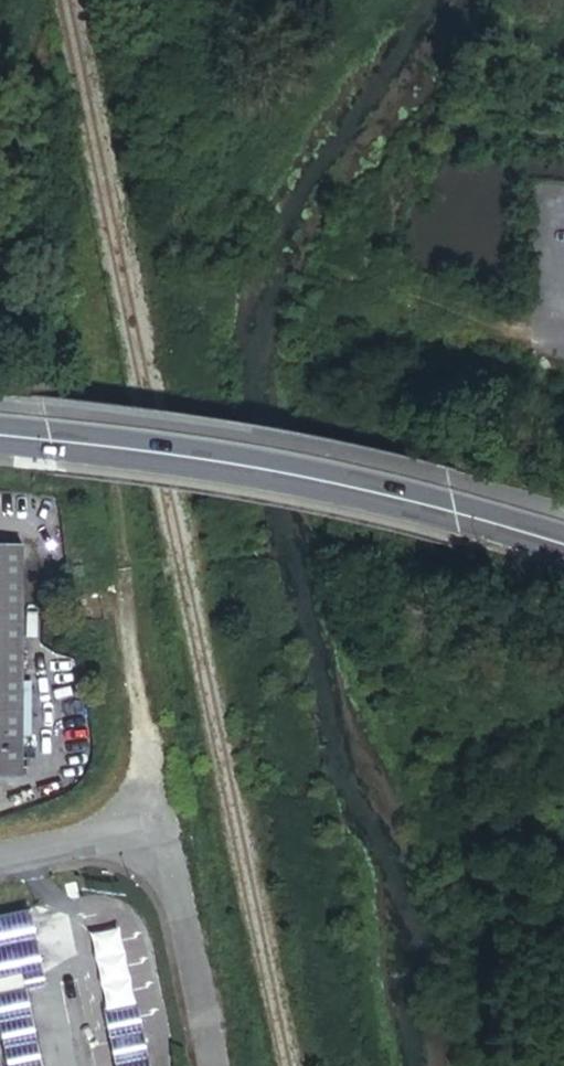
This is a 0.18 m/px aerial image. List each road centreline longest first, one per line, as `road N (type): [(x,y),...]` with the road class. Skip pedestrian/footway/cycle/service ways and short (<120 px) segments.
road 1 (secondary): [(563,545),(295,479),(0,433)]
road 2 (track): [(143,732),(118,481)]
road 3 (unclassified): [(209,1065),(158,819)]
road 4 (unclassified): [(158,819),(0,862)]

